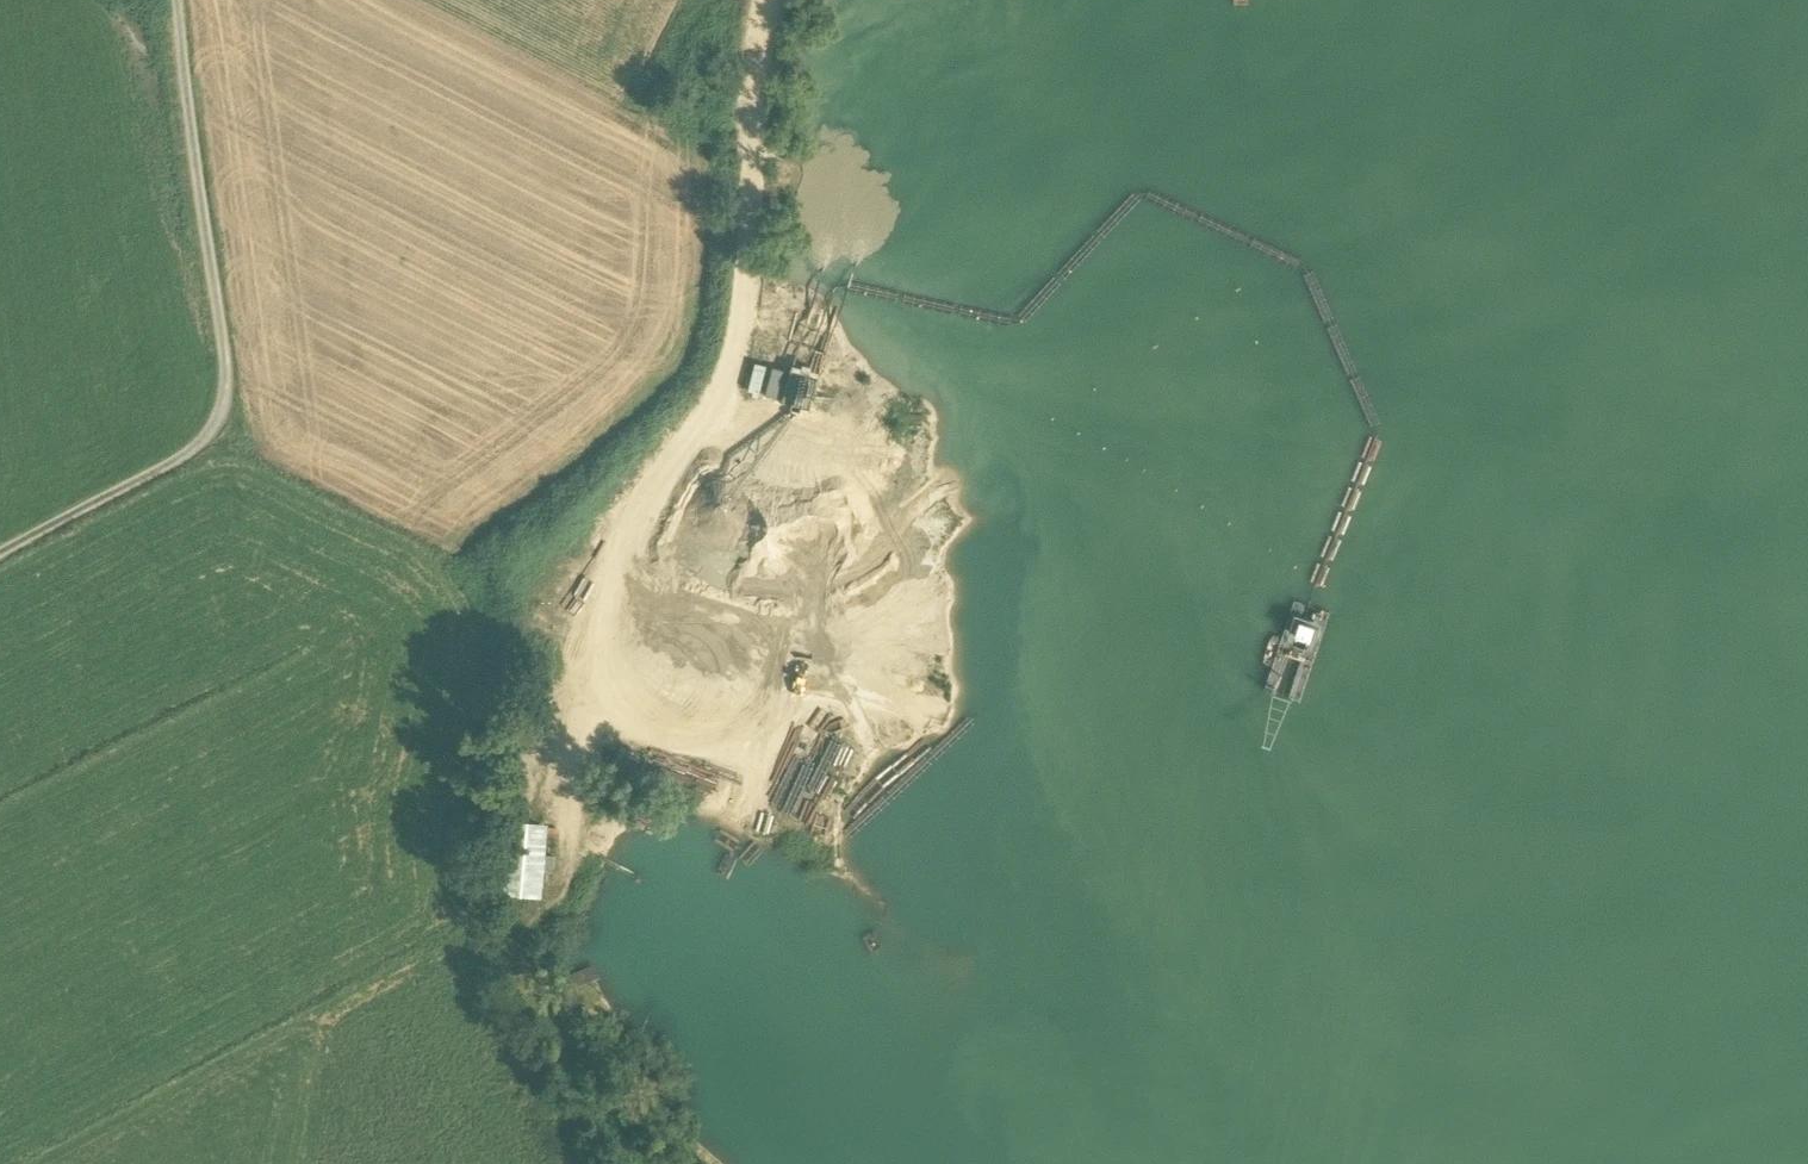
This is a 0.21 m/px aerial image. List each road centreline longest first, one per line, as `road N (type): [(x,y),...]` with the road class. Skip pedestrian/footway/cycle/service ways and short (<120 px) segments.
road 1 (track): [(0,567),(173,488),(217,464),(237,441),(243,408),(185,0)]

